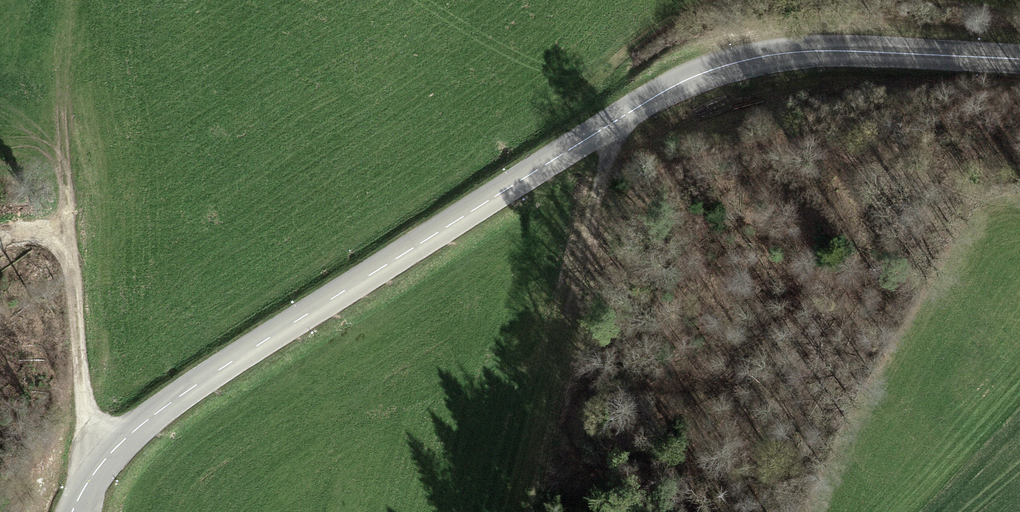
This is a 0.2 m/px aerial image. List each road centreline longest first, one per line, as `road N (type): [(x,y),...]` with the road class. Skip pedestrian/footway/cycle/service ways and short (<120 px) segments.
road 1 (tertiary): [(1019,61),(806,48),(667,88),(133,430),(92,473),(70,511)]
road 2 (track): [(0,230),(65,236),(77,291),(89,511)]
road 3 (track): [(611,124),(566,327)]
road 4 (track): [(838,149),(1019,206)]

